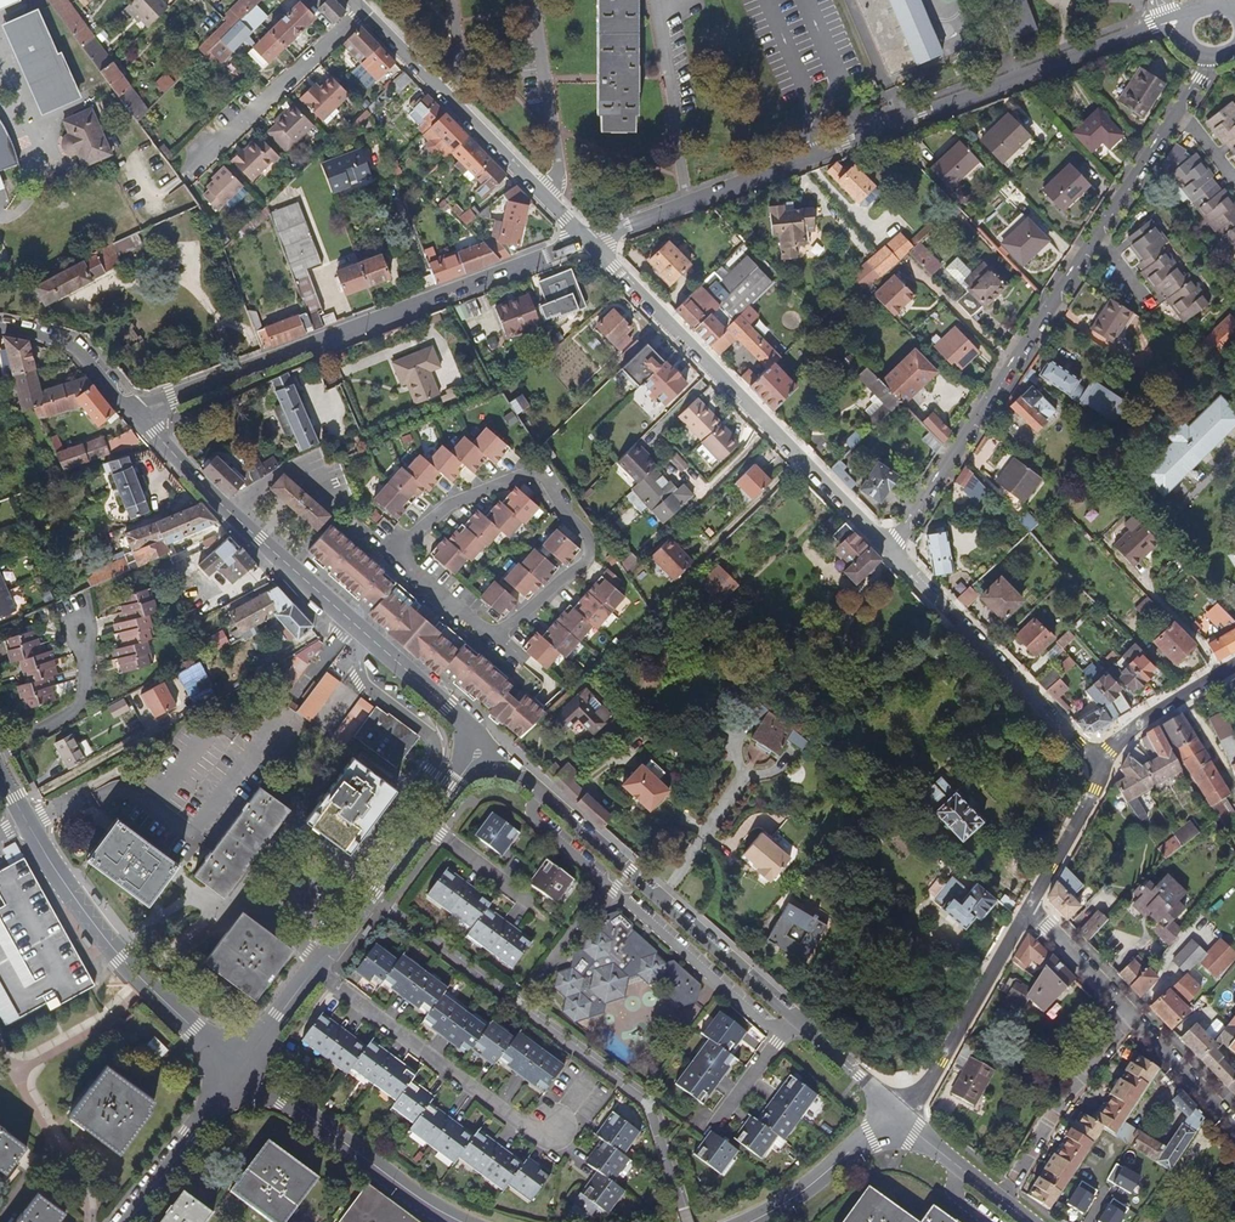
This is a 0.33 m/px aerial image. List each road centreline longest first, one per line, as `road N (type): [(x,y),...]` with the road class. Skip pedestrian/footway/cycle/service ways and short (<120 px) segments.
road 1 (tertiary): [(1186,27),(1154,27),(589,241)]
road 2 (tertiary): [(589,241),(132,416)]
road 3 (tertiary): [(132,416),(483,739)]
road 4 (residential): [(890,552),(589,241)]
road 5 (tertiary): [(483,739),(793,1017)]
road 6 (residential): [(890,552),(1096,236)]
road 7 (residential): [(312,973),(516,1124),(550,1129),(586,1080)]
road 8 (residential): [(243,1068),(110,945),(26,822)]
road 9 (residential): [(589,241),(362,14)]
road 10 (residential): [(1102,766),(890,552)]
road 11 (tertiary): [(312,973),(483,739)]
road 12 (residential): [(463,1221),(243,1068)]
road 13 (residential): [(1029,912),(942,1061),(898,1111)]
road 14 (residential): [(362,14),(184,169)]
road 15 (residential): [(1129,1021),(1062,1098),(999,1202)]
road 16 (tertiary): [(128,1221),(243,1068)]
road 17 (residential): [(898,1111),(776,1210),(749,1221)]
road 18 (residential): [(1234,664),(1124,734),(1102,766)]
road 19 (residential): [(0,753),(83,708),(87,665),(80,636)]
road 20 (tertiary): [(0,328),(55,336),(132,416)]
road 21 (residential): [(1102,766),(1029,912)]
road 22 (residential): [(1234,1129),(1129,1021)]
road 23 (residential): [(1129,1021),(1029,912)]
road 24 (residential): [(793,1017),(705,1134)]
road 25 (residential): [(1096,236),(1176,114)]
road 26 (tertiary): [(793,1017),(898,1111)]
road 27 (tertiary): [(898,1111),(999,1202)]

